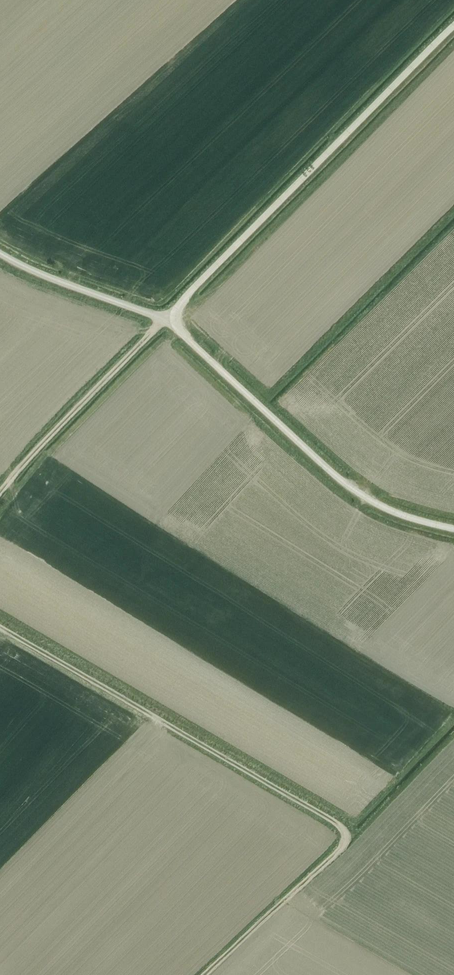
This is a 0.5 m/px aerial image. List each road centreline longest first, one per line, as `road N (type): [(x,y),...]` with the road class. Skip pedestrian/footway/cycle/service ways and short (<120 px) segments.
road 1 (track): [(204,974),(337,851),(346,831),(0,626)]
road 2 (unclassified): [(453,25),(171,318)]
road 3 (unclassified): [(453,528),(388,508),(343,481),(171,318)]
road 4 (track): [(0,493),(166,317)]
road 5 (unclassified): [(171,318),(0,253)]

